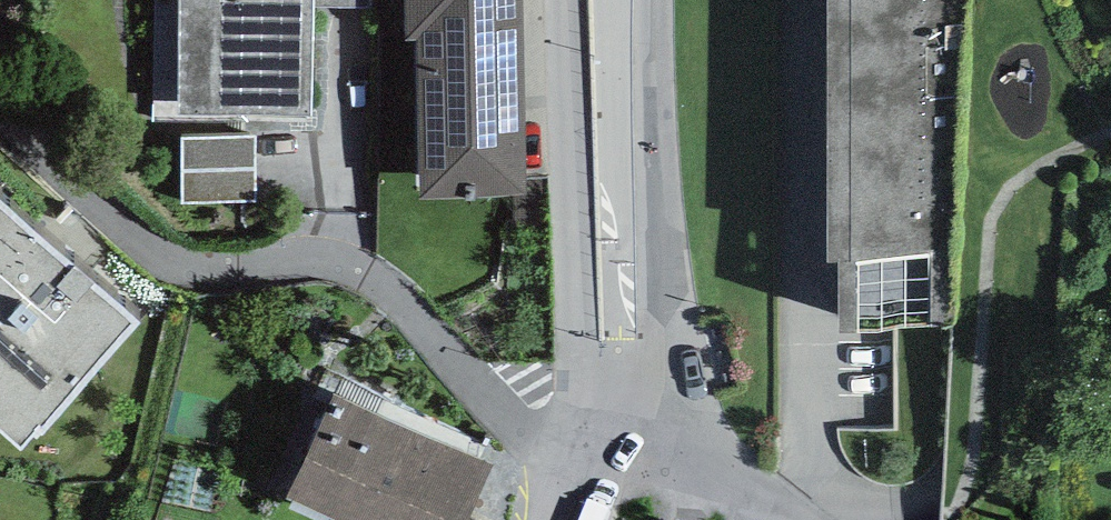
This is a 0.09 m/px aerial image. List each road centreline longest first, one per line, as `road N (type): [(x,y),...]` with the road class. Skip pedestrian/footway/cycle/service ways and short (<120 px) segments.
road 1 (residential): [(582,458),(519,432),(458,361),(357,266),(296,255),(211,270),(155,249),(0,109)]
road 2 (residential): [(661,0),(664,370),(611,402)]
road 3 (residential): [(577,0),(579,341),(611,402)]
road 4 (residential): [(788,519),(728,476),(582,458)]

